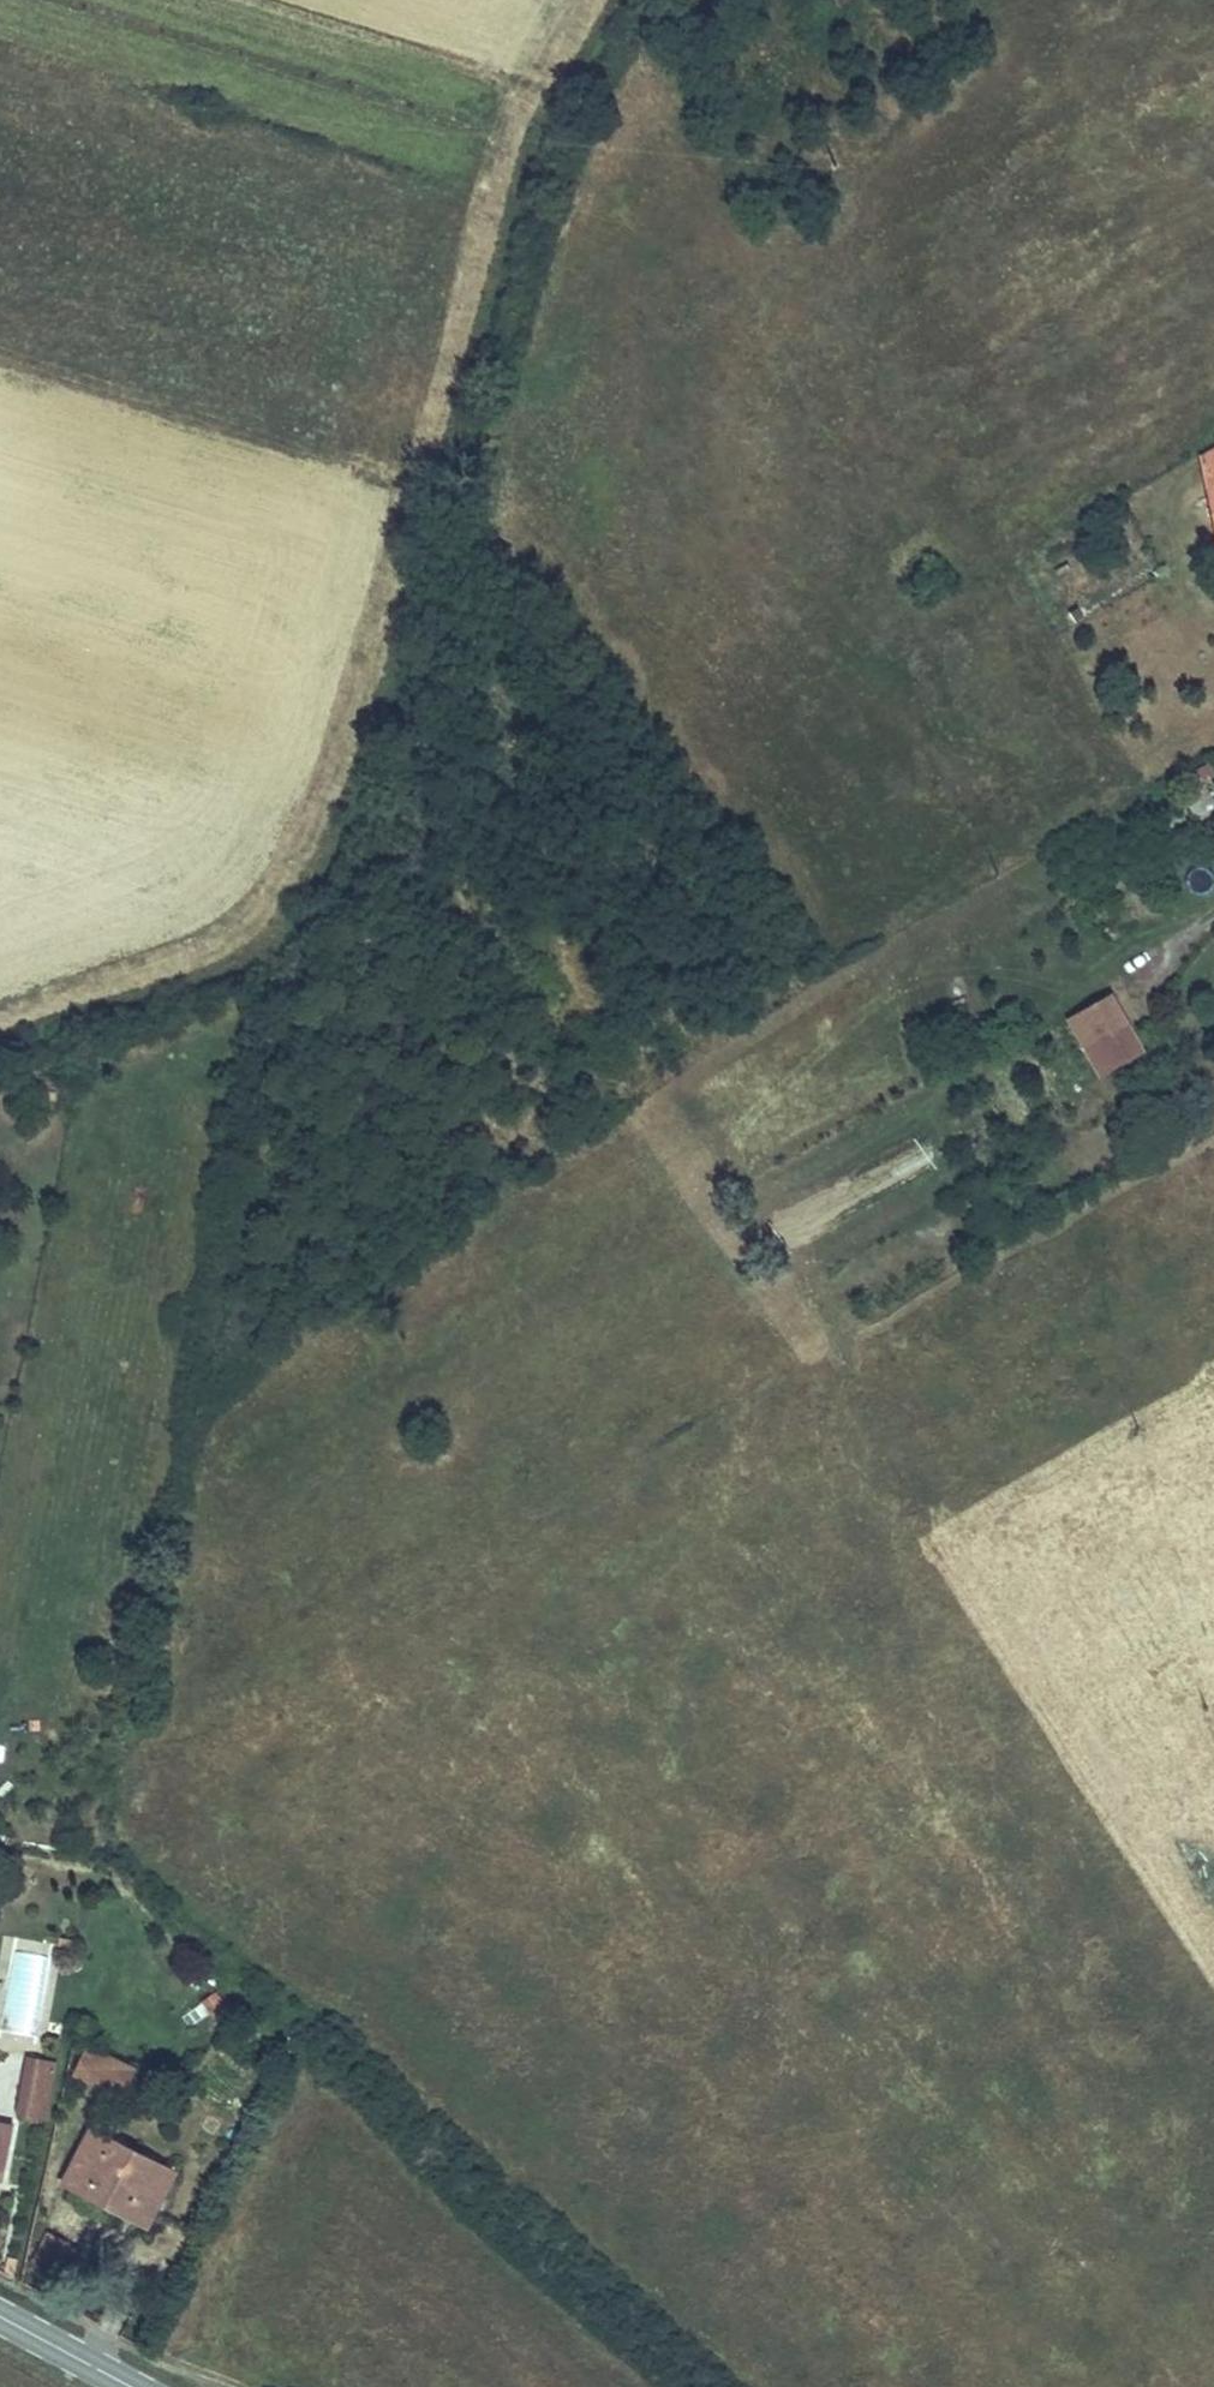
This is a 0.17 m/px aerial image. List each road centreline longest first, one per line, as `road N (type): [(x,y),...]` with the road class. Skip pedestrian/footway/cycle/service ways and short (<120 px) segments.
road 1 (secondary): [(134,2386),(0,2315)]

